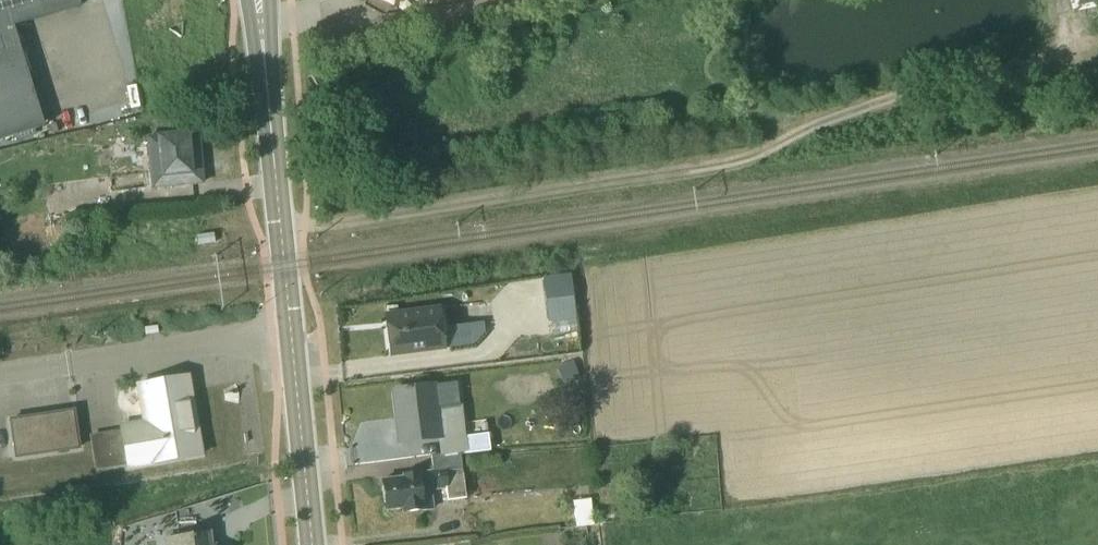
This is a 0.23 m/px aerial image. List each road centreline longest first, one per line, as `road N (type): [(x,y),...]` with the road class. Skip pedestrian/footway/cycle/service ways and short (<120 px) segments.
road 1 (secondary): [(311,544),(263,53)]

